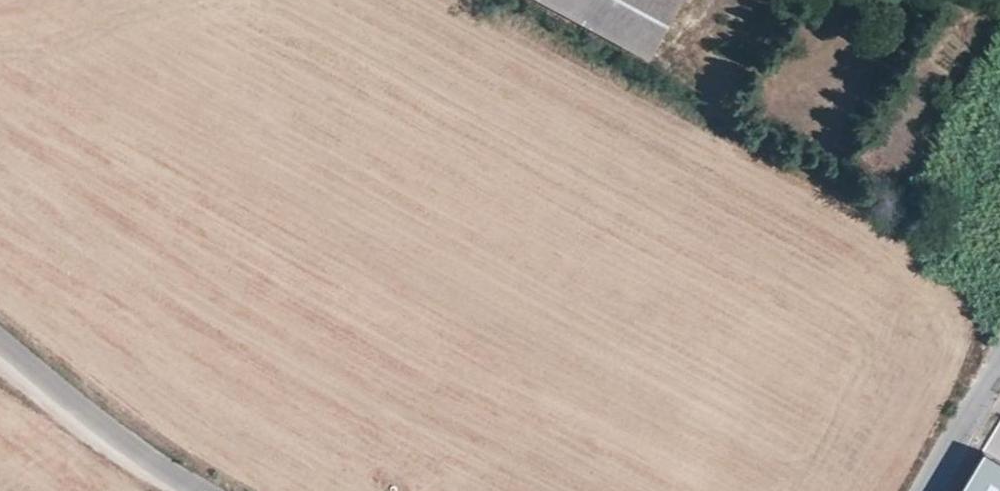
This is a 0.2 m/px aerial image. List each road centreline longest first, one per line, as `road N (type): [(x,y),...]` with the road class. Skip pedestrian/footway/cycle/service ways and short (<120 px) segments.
road 1 (tertiary): [(207,490),(0,339)]

